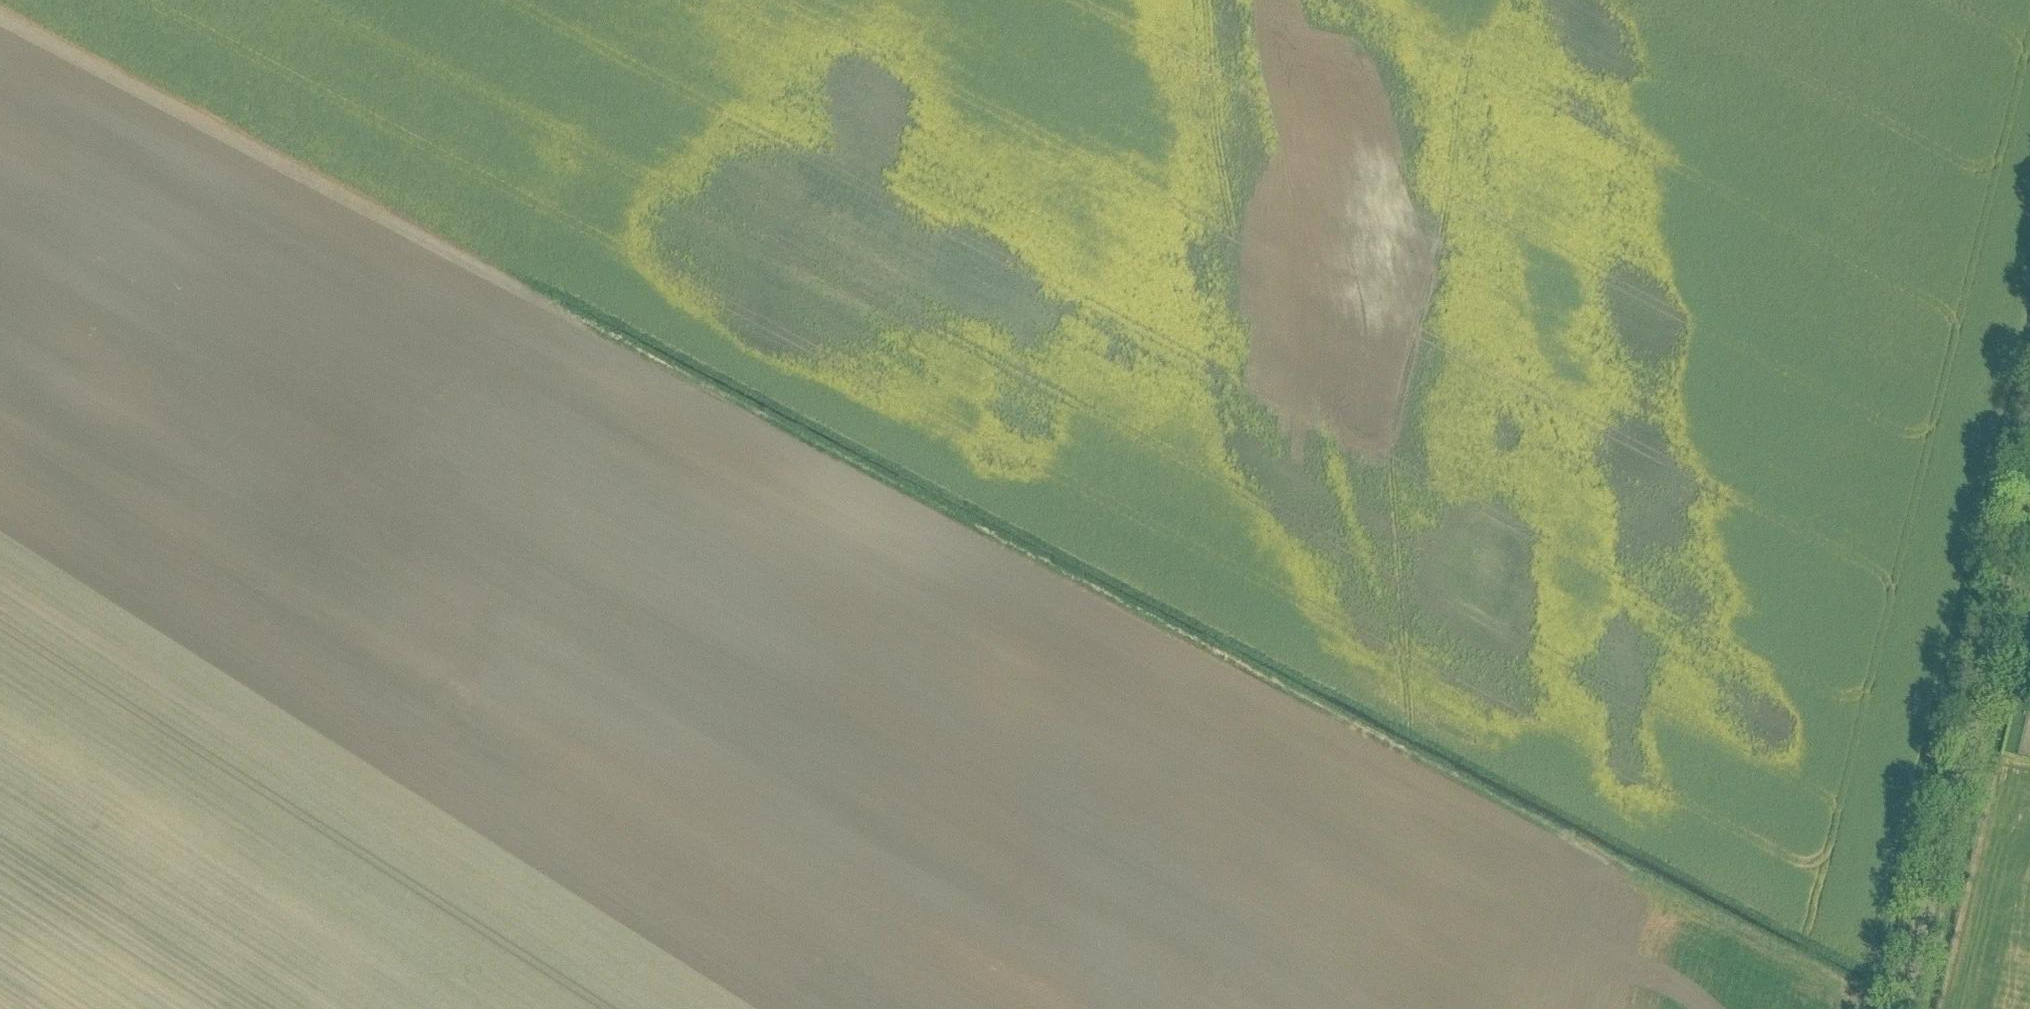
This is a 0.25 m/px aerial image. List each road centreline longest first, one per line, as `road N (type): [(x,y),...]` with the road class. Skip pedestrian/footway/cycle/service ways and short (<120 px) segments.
road 1 (unclassified): [(1910,1008),(2029,500)]

